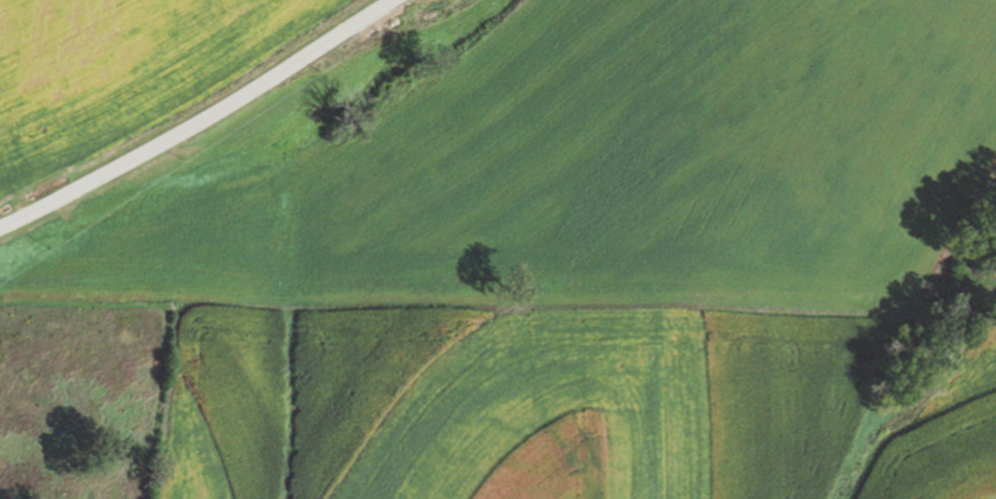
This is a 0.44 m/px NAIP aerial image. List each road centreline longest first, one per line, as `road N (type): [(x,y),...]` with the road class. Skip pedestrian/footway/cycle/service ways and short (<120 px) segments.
road 1 (residential): [(395,0),(0,228)]

